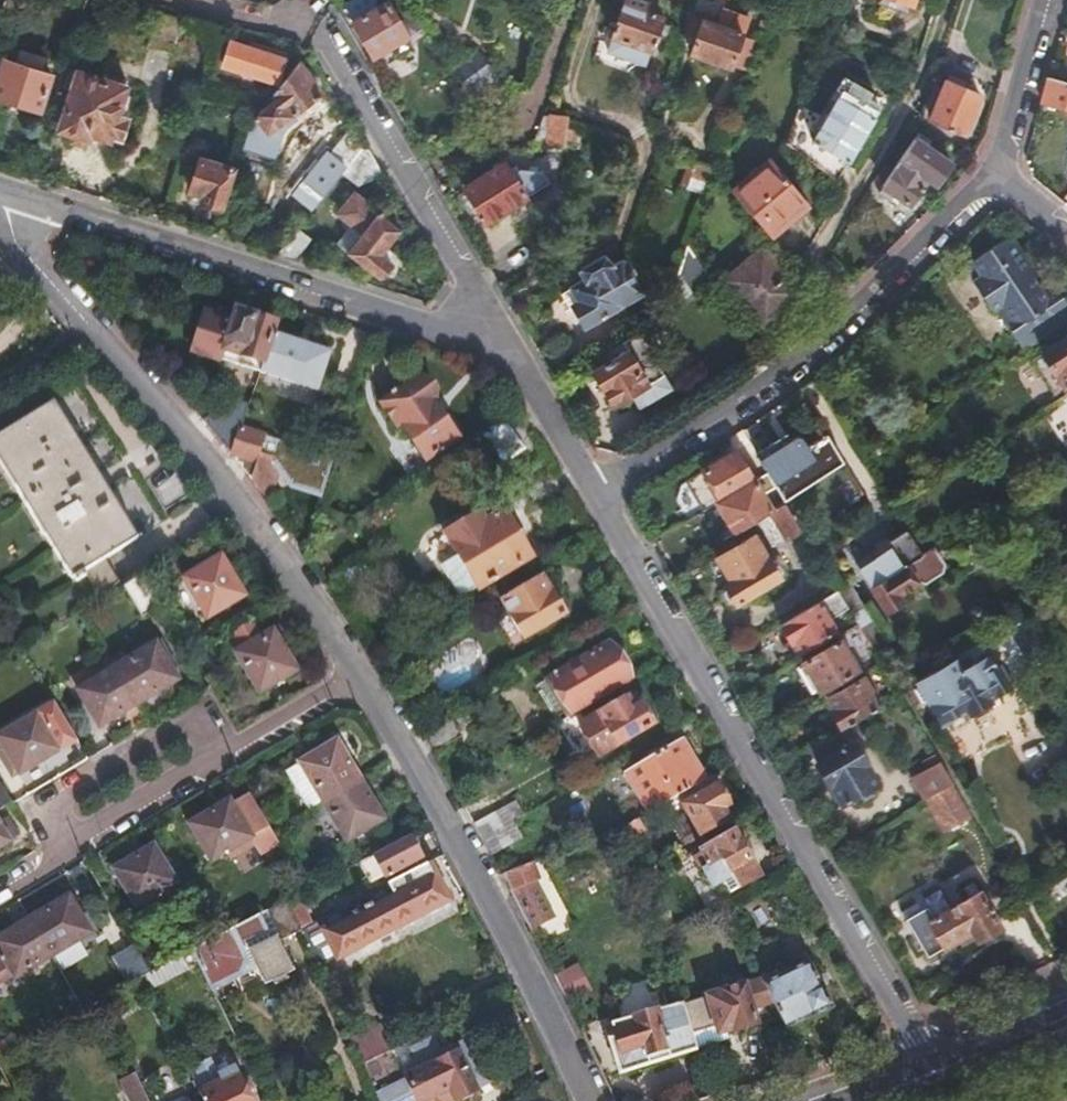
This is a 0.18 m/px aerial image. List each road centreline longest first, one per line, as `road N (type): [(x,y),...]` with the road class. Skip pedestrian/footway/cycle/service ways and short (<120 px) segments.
road 1 (residential): [(934,1065),(588,486)]
road 2 (residential): [(356,681),(287,563),(198,446),(17,241),(11,196)]
road 3 (residential): [(503,340),(11,196)]
road 4 (residential): [(586,1100),(464,863),(356,681)]
road 5 (residential): [(356,681),(0,890)]
road 6 (residential): [(503,340),(314,34)]
road 7 (residential): [(849,309),(811,263),(814,250),(895,108),(940,0)]
road 8 (residential): [(849,309),(744,405),(588,486)]
road 9 (residential): [(998,168),(849,309)]
road 10 (residential): [(1044,0),(998,168)]
road 11 (residential): [(588,486),(503,340)]
road 12 (primary): [(1066,1009),(934,1065)]
road 13 (primary): [(953,1095),(1066,1041)]
road 14 (residential): [(175,0),(293,28)]

